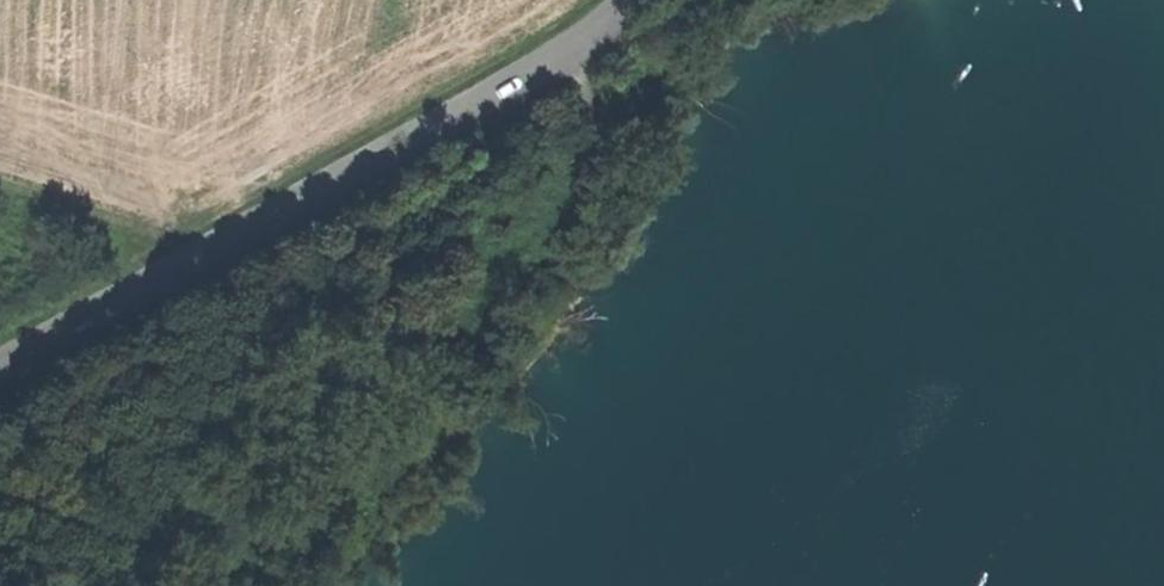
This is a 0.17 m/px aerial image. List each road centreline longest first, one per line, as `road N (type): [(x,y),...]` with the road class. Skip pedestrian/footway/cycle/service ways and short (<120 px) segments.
road 1 (unclassified): [(0,366),(284,179),(582,32),(611,0)]

